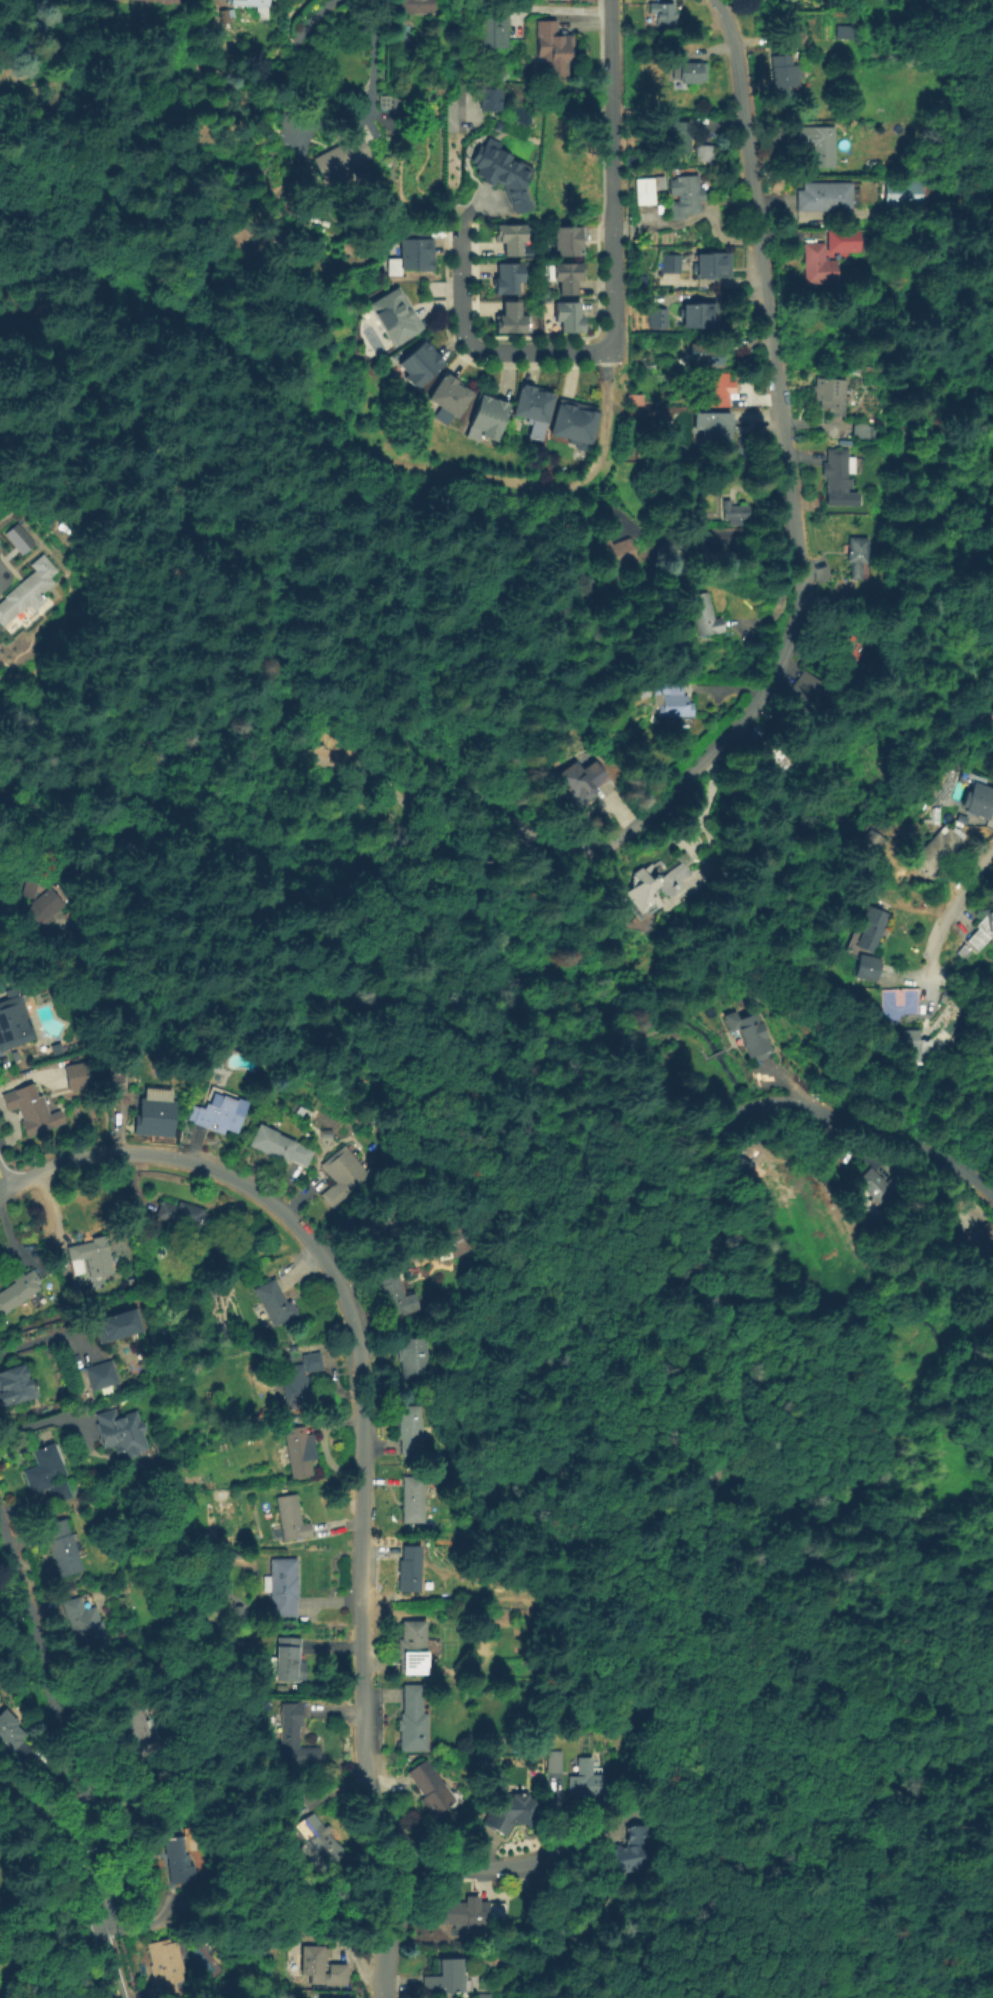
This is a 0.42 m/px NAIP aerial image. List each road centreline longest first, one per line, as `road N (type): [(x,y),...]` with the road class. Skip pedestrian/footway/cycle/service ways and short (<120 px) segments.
road 1 (residential): [(714,0),(732,59),(797,584),(795,624),(739,722),(632,823),(595,844),(547,839),(402,740)]
road 2 (residential): [(424,1856),(388,1824),(364,1764),(365,1397),(357,1329),(332,1272),(263,1199),(227,1177),(167,1158),(124,1152),(65,1159),(0,1197)]
road 3 (residential): [(732,1323),(742,1410),(706,1537),(702,1678),(684,1725),(630,1802),(564,1852),(494,1867),(424,1856)]
road 4 (residential): [(608,380),(602,452),(575,491),(541,493),(389,467),(345,449),(85,272)]
road 5 (residential): [(0,1522),(81,1775),(122,1868),(120,1896),(94,1914)]
road 6 (residential): [(925,1151),(793,1105),(752,1109),(725,1126),(712,1139),(708,1162),(732,1323)]
road 7 (residential): [(610,0),(614,336),(597,352)]
road 8 (residential): [(0,1784),(37,1812),(71,1854),(117,1997)]
road 9 (residential): [(597,352),(469,344),(462,331),(462,228)]
road 10 (residential): [(424,1856),(392,1933),(384,1997)]
road 11 (residential): [(992,859),(953,908),(925,981)]

